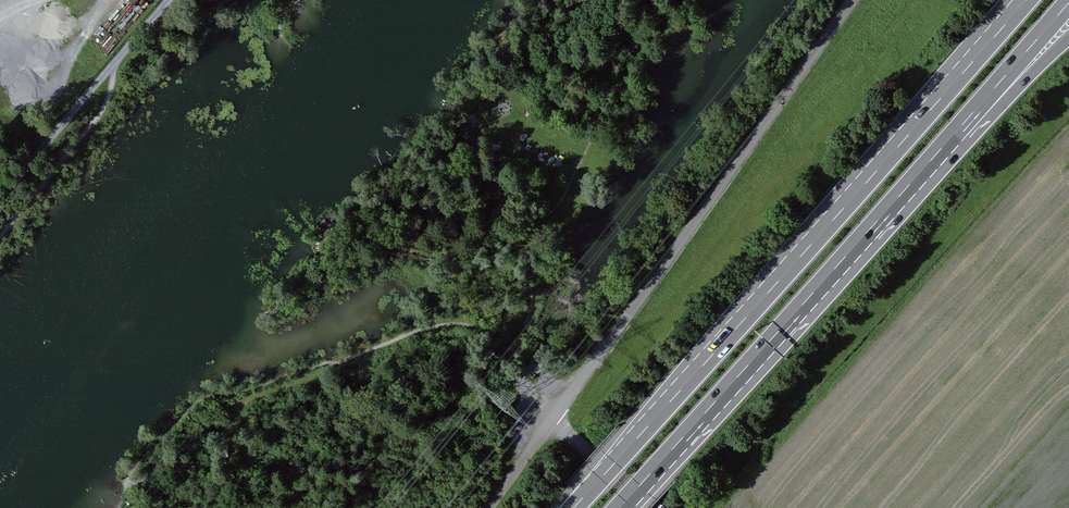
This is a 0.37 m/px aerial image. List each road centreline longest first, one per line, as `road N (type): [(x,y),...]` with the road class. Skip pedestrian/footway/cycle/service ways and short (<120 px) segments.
road 1 (motorway): [(1026,0),(576,507)]
road 2 (motorway): [(621,507),(965,125)]
road 3 (track): [(115,62),(100,115),(0,236)]
road 4 (track): [(0,197),(115,62)]
road 5 (motorway): [(965,125),(1068,3)]
road 6 (motorway): [(965,125),(1013,96),(1068,41)]

